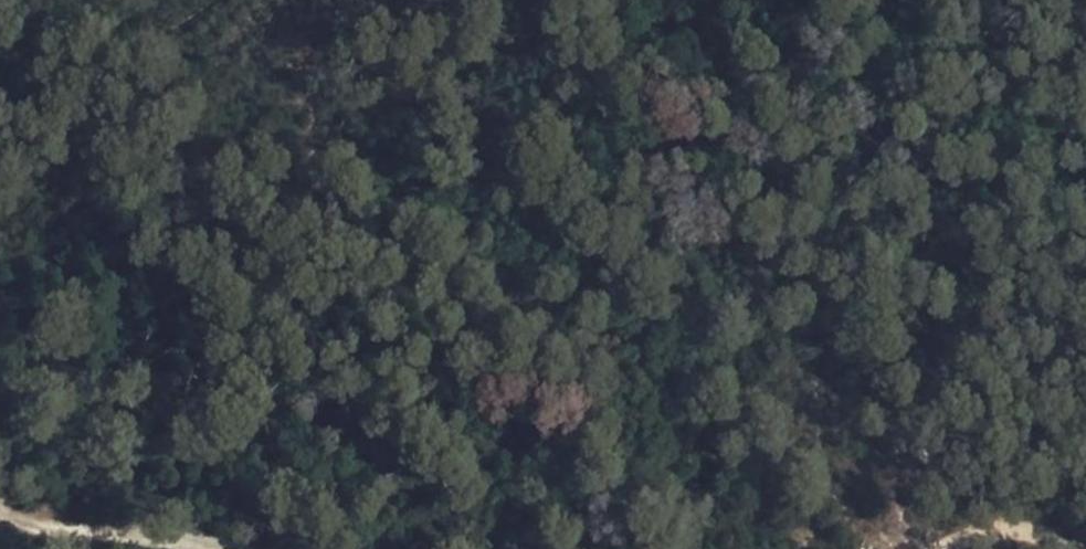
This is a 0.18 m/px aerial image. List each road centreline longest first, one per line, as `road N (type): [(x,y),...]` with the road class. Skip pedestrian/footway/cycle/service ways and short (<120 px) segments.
road 1 (track): [(0,519),(215,548)]
road 2 (track): [(938,548),(984,529),(1032,533),(1069,548)]

